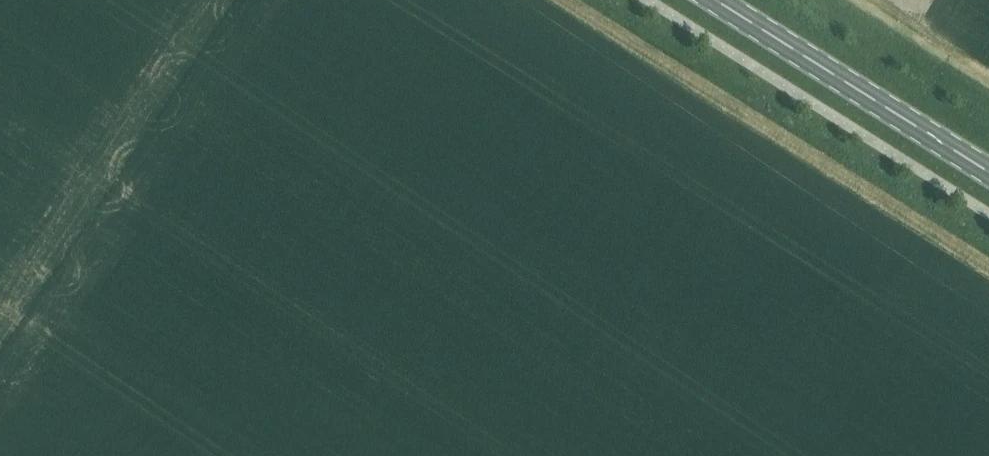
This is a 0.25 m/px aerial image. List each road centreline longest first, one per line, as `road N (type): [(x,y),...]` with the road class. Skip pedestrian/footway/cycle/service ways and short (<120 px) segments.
road 1 (primary): [(988,173),(715,0)]

